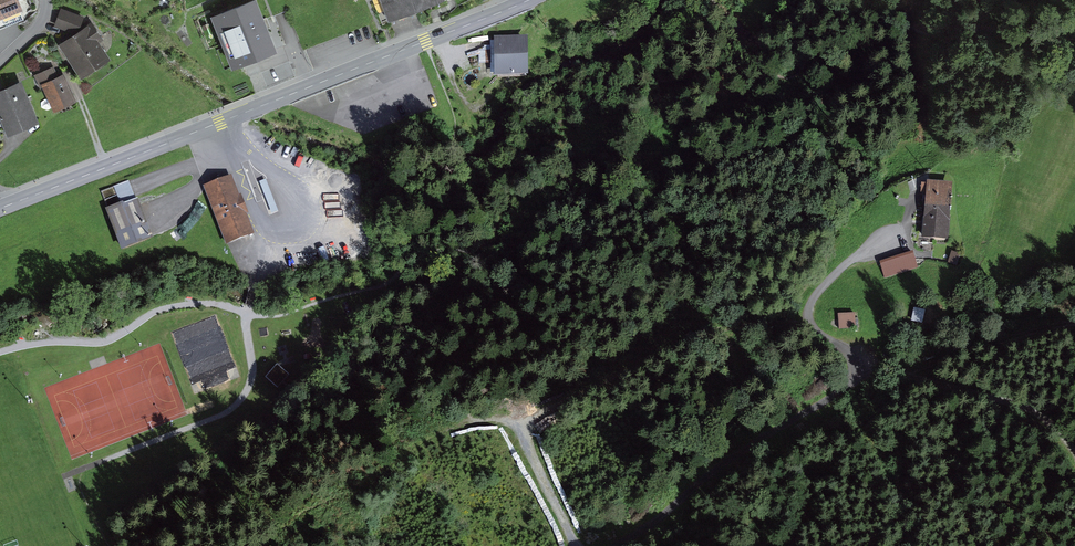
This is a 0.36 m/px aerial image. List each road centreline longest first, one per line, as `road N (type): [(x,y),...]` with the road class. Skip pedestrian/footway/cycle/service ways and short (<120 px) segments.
road 1 (tertiary): [(0,208),(518,4)]
road 2 (track): [(611,545),(871,366),(992,308),(1074,304)]
road 3 (track): [(1074,499),(1010,410),(974,378),(820,321),(811,297),(818,279),(894,231),(920,181)]
road 4 (track): [(816,310),(622,372),(545,409),(529,428),(530,449),(580,545)]

